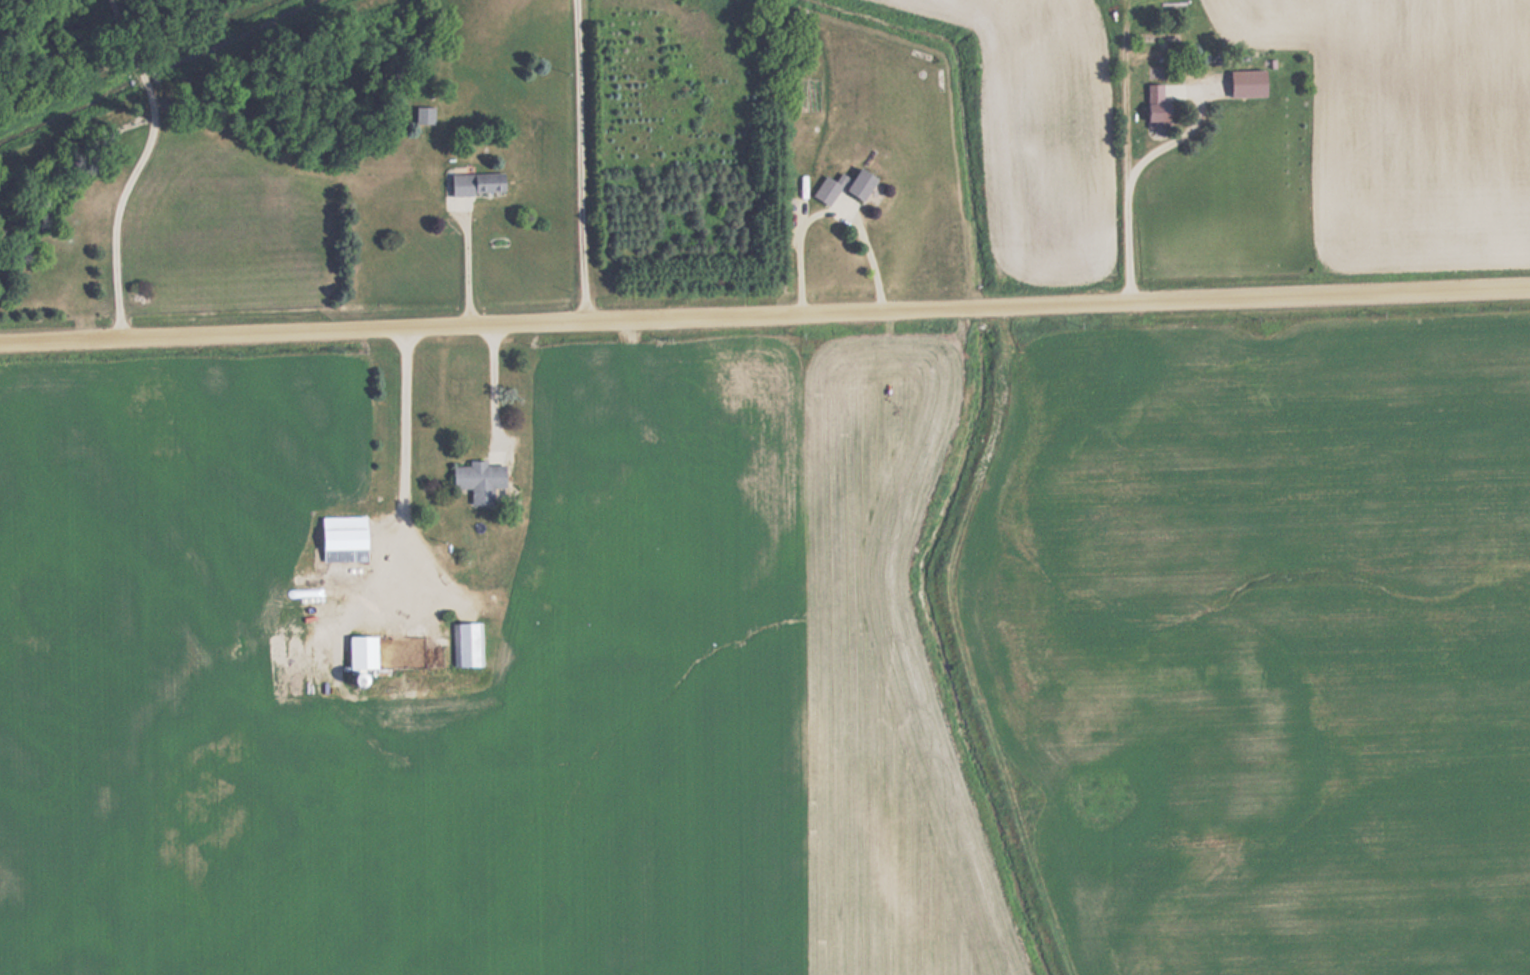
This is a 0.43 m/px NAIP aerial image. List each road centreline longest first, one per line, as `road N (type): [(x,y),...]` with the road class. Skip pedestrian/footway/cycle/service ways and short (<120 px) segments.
road 1 (residential): [(0,339),(1529,285)]

